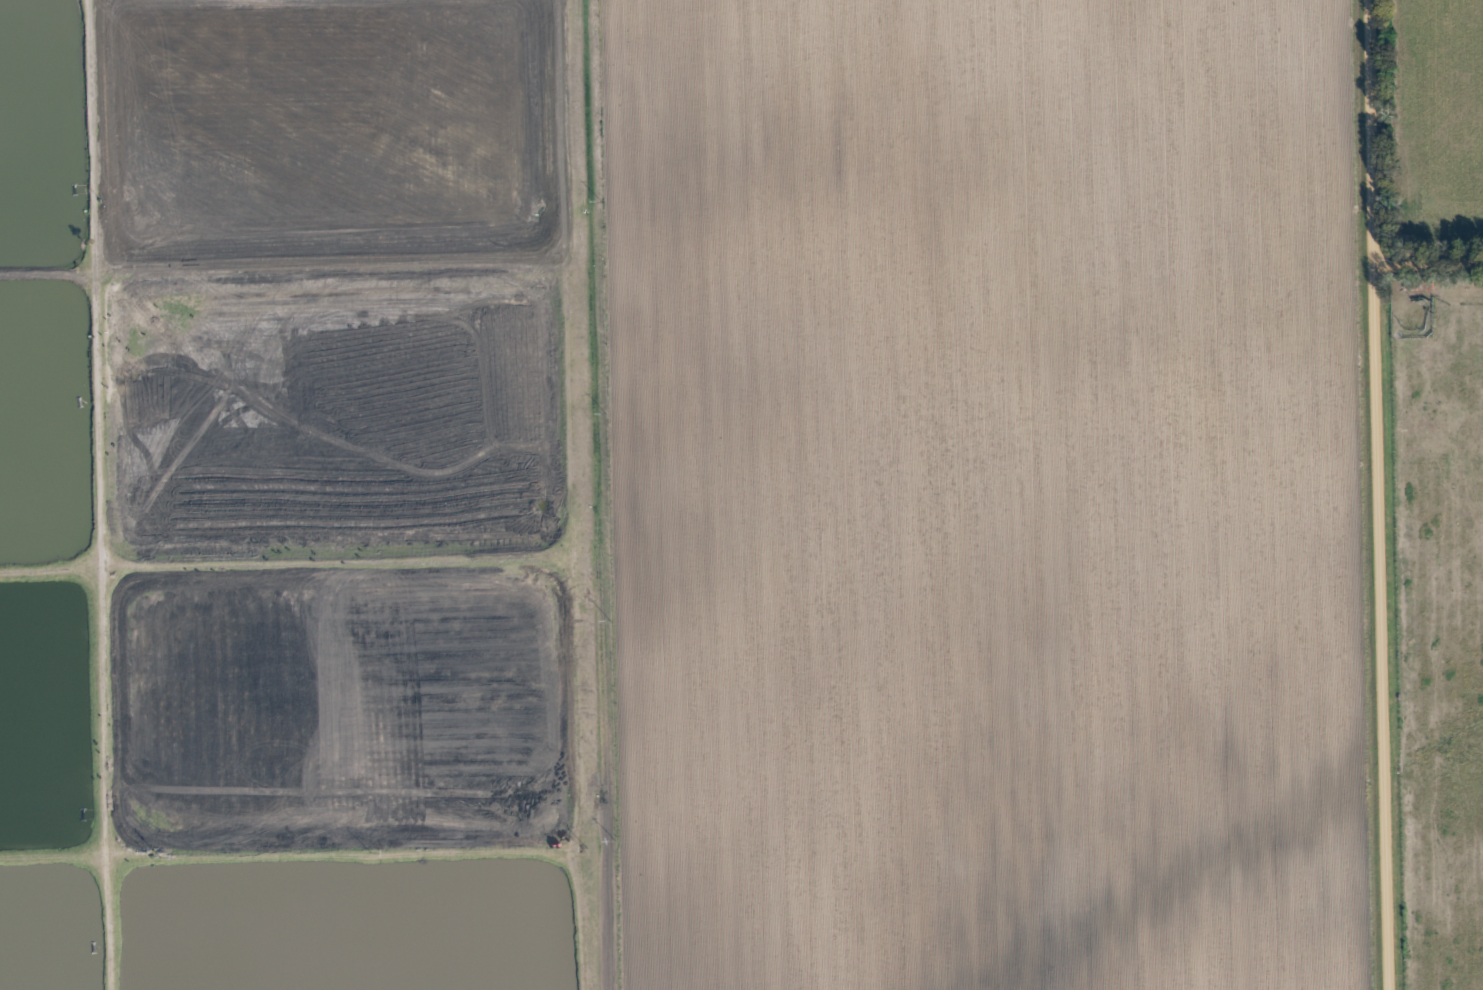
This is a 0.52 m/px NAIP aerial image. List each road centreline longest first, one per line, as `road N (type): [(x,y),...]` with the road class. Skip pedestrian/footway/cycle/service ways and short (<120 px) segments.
road 1 (residential): [(1372,0),(1392,989)]

